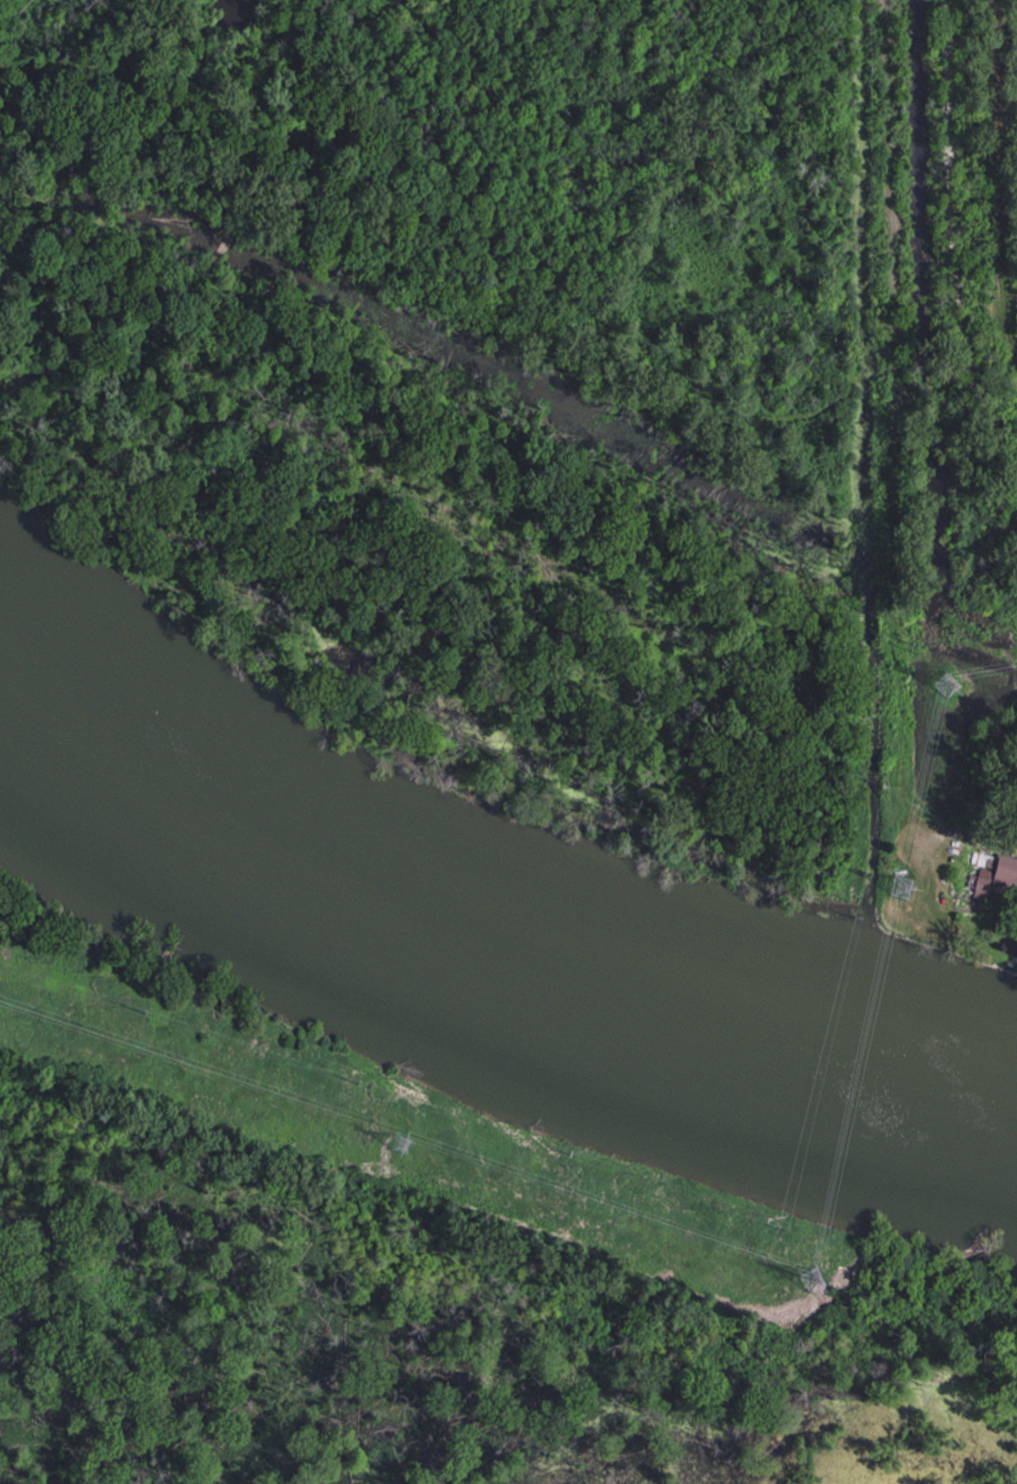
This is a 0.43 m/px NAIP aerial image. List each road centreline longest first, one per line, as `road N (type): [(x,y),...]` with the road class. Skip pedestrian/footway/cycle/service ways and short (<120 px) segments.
road 1 (track): [(741,1231),(347,1104),(209,1038),(99,1029),(55,1009),(0,966)]

